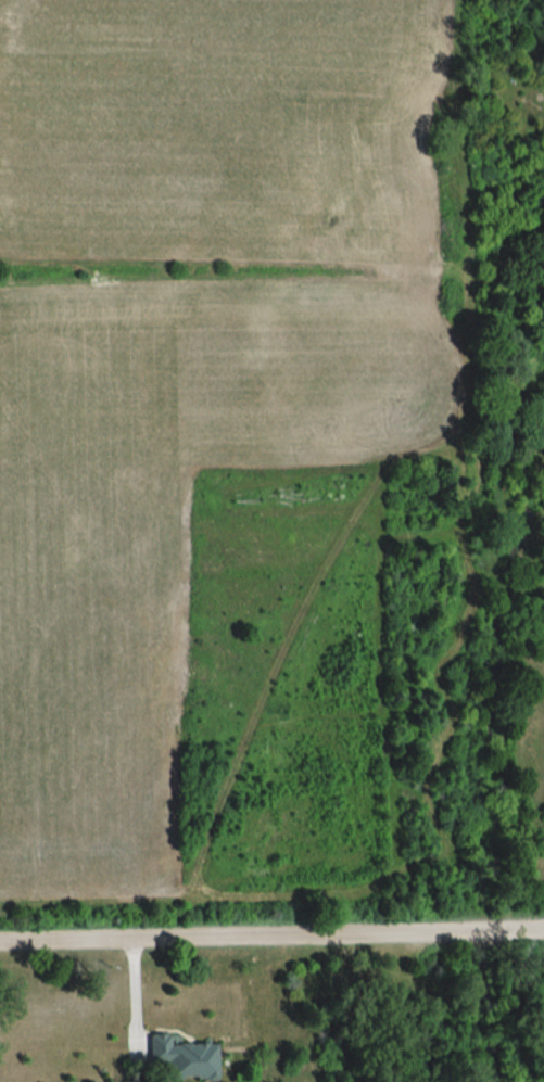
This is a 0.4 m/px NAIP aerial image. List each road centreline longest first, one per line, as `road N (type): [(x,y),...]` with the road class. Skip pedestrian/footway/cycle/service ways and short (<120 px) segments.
road 1 (residential): [(0,938),(543,935)]

